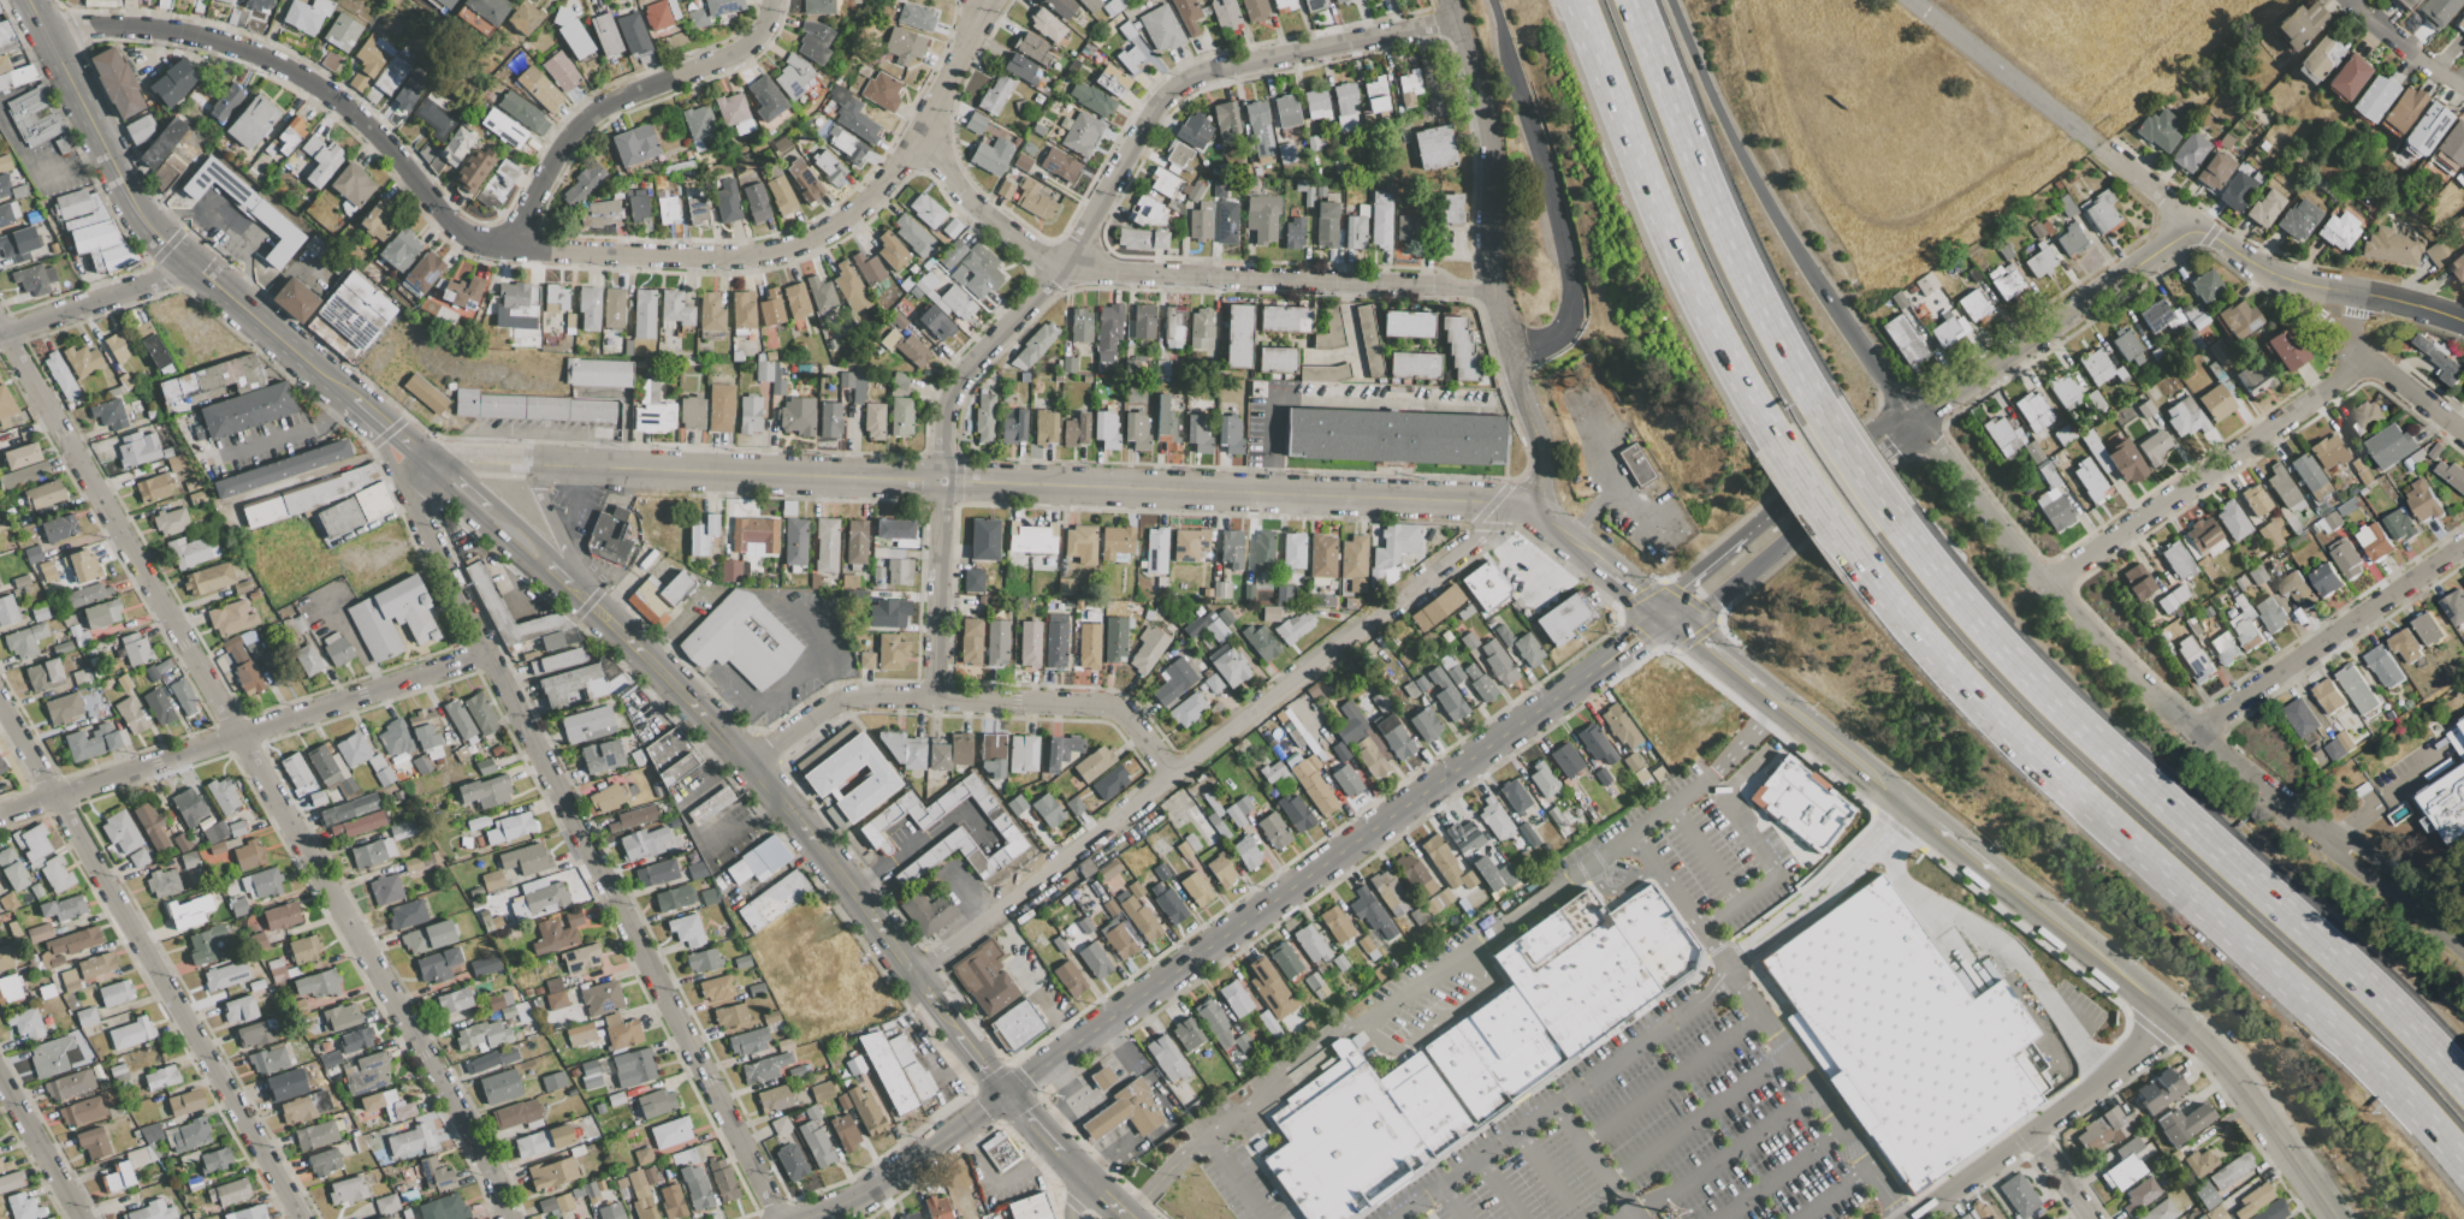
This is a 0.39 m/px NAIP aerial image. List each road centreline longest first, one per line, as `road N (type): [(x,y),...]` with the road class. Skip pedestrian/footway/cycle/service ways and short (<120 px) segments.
road 1 (tertiary): [(427,466),(1520,504)]
road 2 (residential): [(0,327),(493,1177),(508,1218)]
road 3 (residential): [(931,700),(947,398),(1061,269),(1150,113),(1175,85),(1210,71),(1455,22)]
road 4 (motorway): [(1859,563),(2009,732),(2336,1028),(2463,1165)]
road 5 (residential): [(427,466),(411,489),(414,510),(781,1218)]
road 6 (tertiary): [(1006,1093),(1665,616)]
road 7 (motorway): [(2463,1083),(2327,946),(2050,695),(1895,521)]
road 8 (residential): [(912,973),(1520,504)]
road 9 (residential): [(922,127),(967,200),(1061,269),(1489,291)]
road 10 (residential): [(508,249),(734,260),(828,231),(893,170),(989,0)]
road 11 (residential): [(0,699),(303,1218)]
road 12 (secondary): [(564,584),(750,766),(958,1035)]
road 13 (residential): [(1913,418),(2009,546),(2090,635),(2220,757),(2330,839)]
road 14 (residential): [(49,35),(146,25),(247,49),(367,126),(468,238),(508,249)]
road 15 (residential): [(0,814),(487,659)]
road 16 (residential): [(750,766),(837,698),(861,697),(1109,707),(1171,774)]
road 17 (motorway): [(1572,0),(1671,248),(1767,430)]
road 18 (motorway): [(1820,411),(1720,222),(1632,0)]
road 19 (residential): [(2044,584),(2369,359)]
road 20 (residential): [(508,249),(563,145),(598,111),(744,49),(758,36),(771,0)]
road 21 (motorway): [(1843,321),(1742,160),(1670,0)]
road 22 (tertiary): [(1447,0),(1482,109),(1486,258),(1505,353)]
road 23 (tertiary): [(1913,418),(2196,222)]
road 24 (residential): [(2191,732),(2463,546)]
road 25 (residential): [(2166,1011),(2102,1076),(1917,1218)]
road 26 (tertiary): [(2166,1011),(2227,1060),(2337,1218)]
road 27 (secondary): [(49,35),(141,220),(185,261)]
road 28 (tertiary): [(2235,254),(2290,279),(2368,293),(2463,327)]
road 29 (tertiary): [(805,1218),(849,1203),(1006,1093)]
road 30 (motorway): [(1547,183),(1569,276),(1569,315),(1556,337),(1505,353)]
road 31 (tertiary): [(1665,616),(1705,608),(1828,509)]
road 32 (residential): [(2,332),(160,279),(185,261)]
road 33 (secondary): [(185,261),(325,380)]
road 34 (residential): [(2330,839),(2463,957)]
road 35 (tertiary): [(1787,500),(1684,583),(1665,616)]
road 36 (residential): [(0,1074),(85,1218)]
road 37 (tertiary): [(1505,353),(1541,453),(1539,480),(1520,504)]
road 38 (motorway): [(1767,430),(1859,563)]
road 39 (residential): [(2463,926),(2370,857),(2330,839)]
road 40 (secondary): [(427,466),(442,492),(519,559),(544,566)]
road 41 (motorway): [(1504,35),(1547,183)]
road 42 (tertiary): [(1758,689),(1878,784)]
road 43 (tertiary): [(1913,418),(1877,429),(1787,500)]
road 44 (residential): [(2348,343),(2463,434)]
road 45 (tertiary): [(1878,784),(1992,874)]
road 46 (residential): [(2348,343),(2235,254)]
road 47 (residential): [(2350,0),(2463,86)]
road 48 (secondary): [(325,380),(427,466)]
road 49 (motorway): [(1895,521),(1820,411)]
road 50 (tertiary): [(1828,509),(1896,454),(1913,418)]
road 51 (residential): [(2098,145),(2196,222)]
road 52 (secondary): [(564,584),(563,552),(532,465)]

